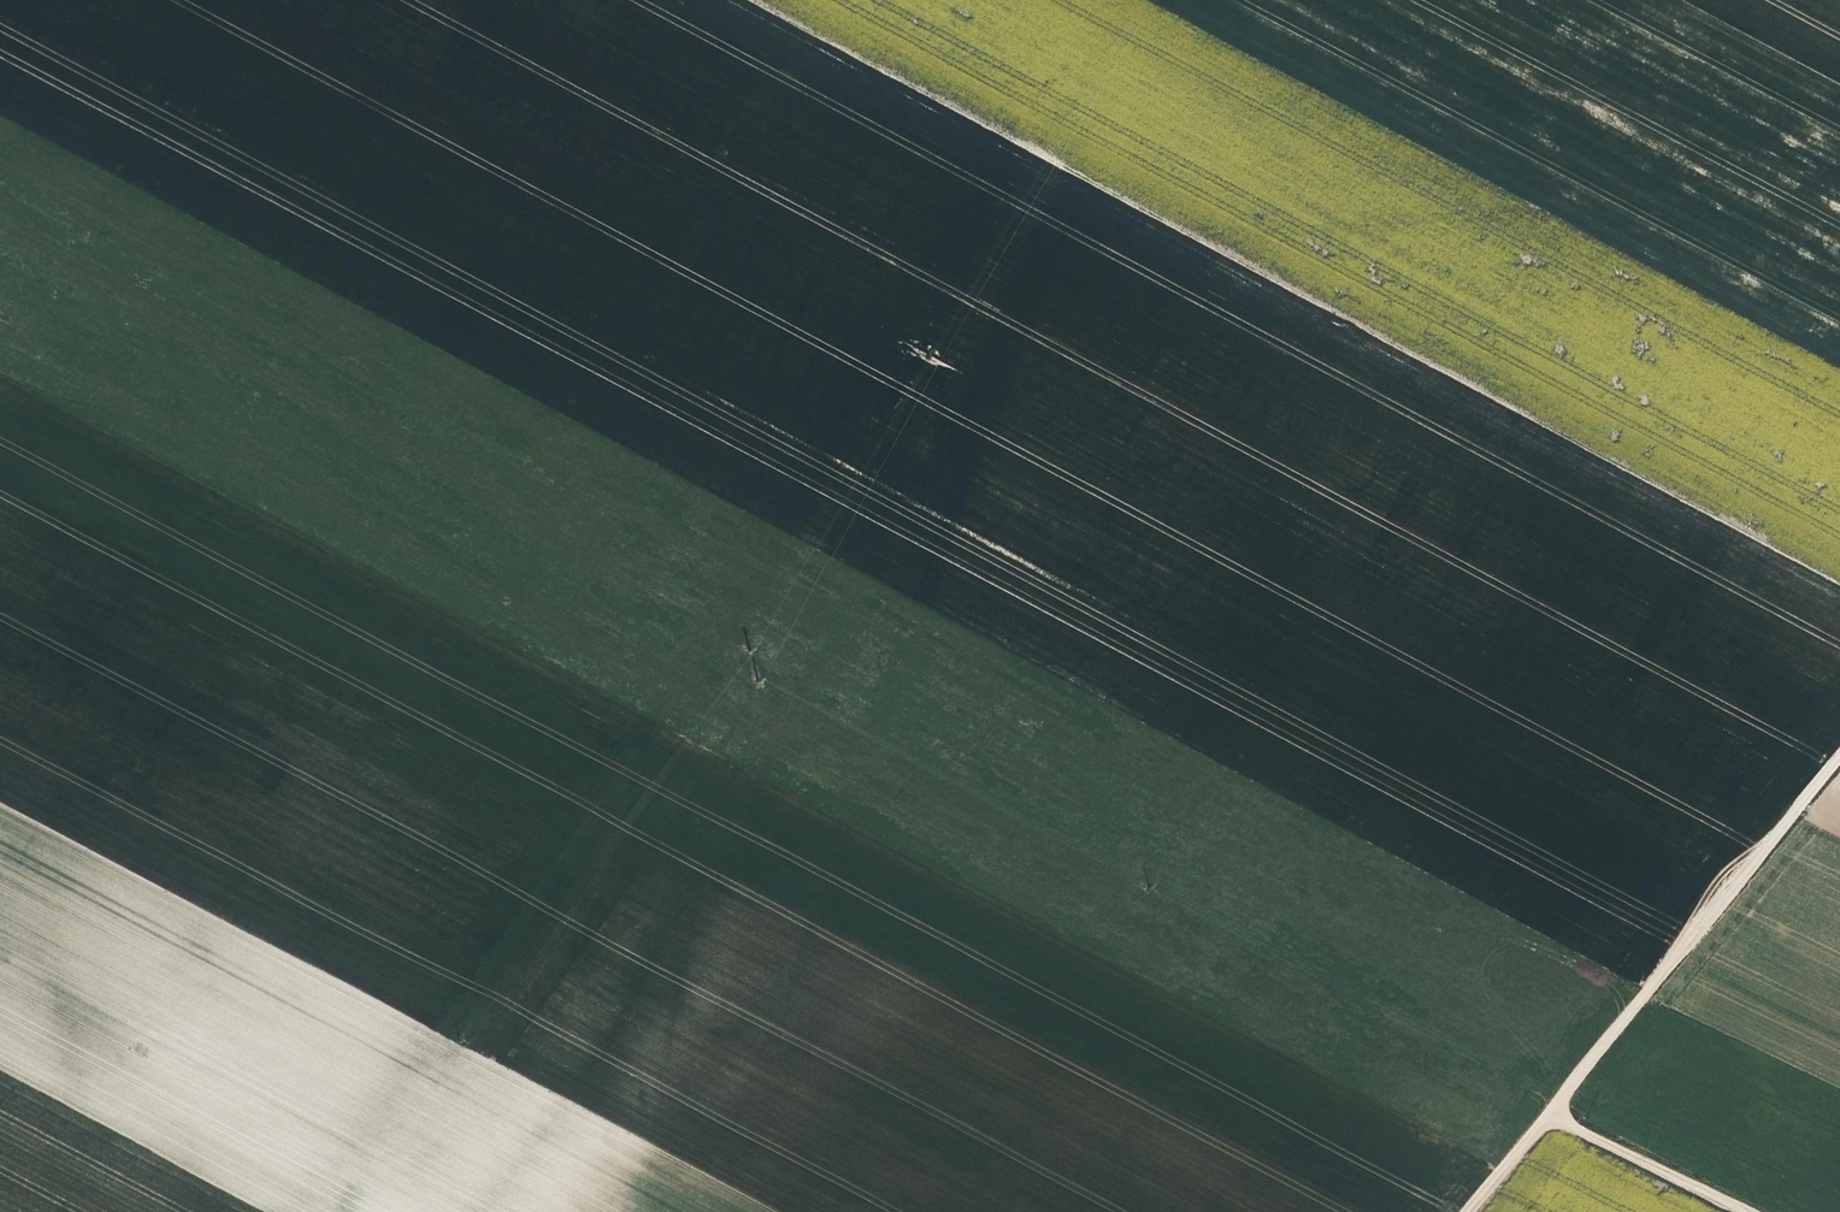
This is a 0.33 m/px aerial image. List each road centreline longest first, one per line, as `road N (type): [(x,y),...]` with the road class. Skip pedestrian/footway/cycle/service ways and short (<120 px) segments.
road 1 (track): [(1839,756),(1473,1211)]
road 2 (track): [(1551,1117),(1745,1211)]

